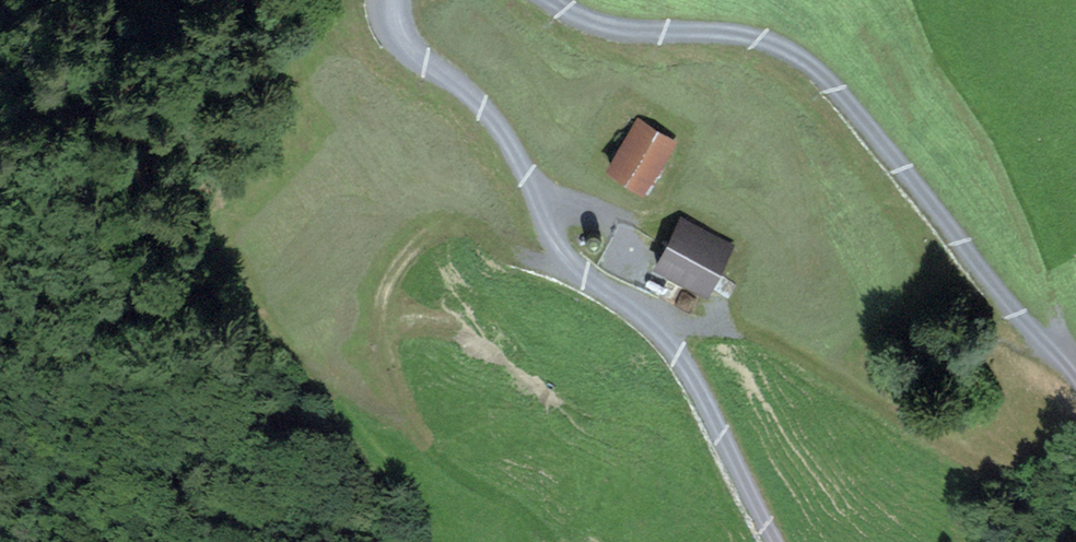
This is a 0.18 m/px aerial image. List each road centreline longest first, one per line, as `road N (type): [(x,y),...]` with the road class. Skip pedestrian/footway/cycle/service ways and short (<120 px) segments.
road 1 (unclassified): [(1075,381),(809,63),(752,37),(606,26),(551,0)]
road 2 (unclassified): [(390,0),(406,44),(501,128),(572,269),(635,315),(685,371),(774,541)]
road 3 (track): [(572,269),(504,252),(459,225),(417,243),(383,295),(388,359),(431,455),(508,500),(554,541)]

